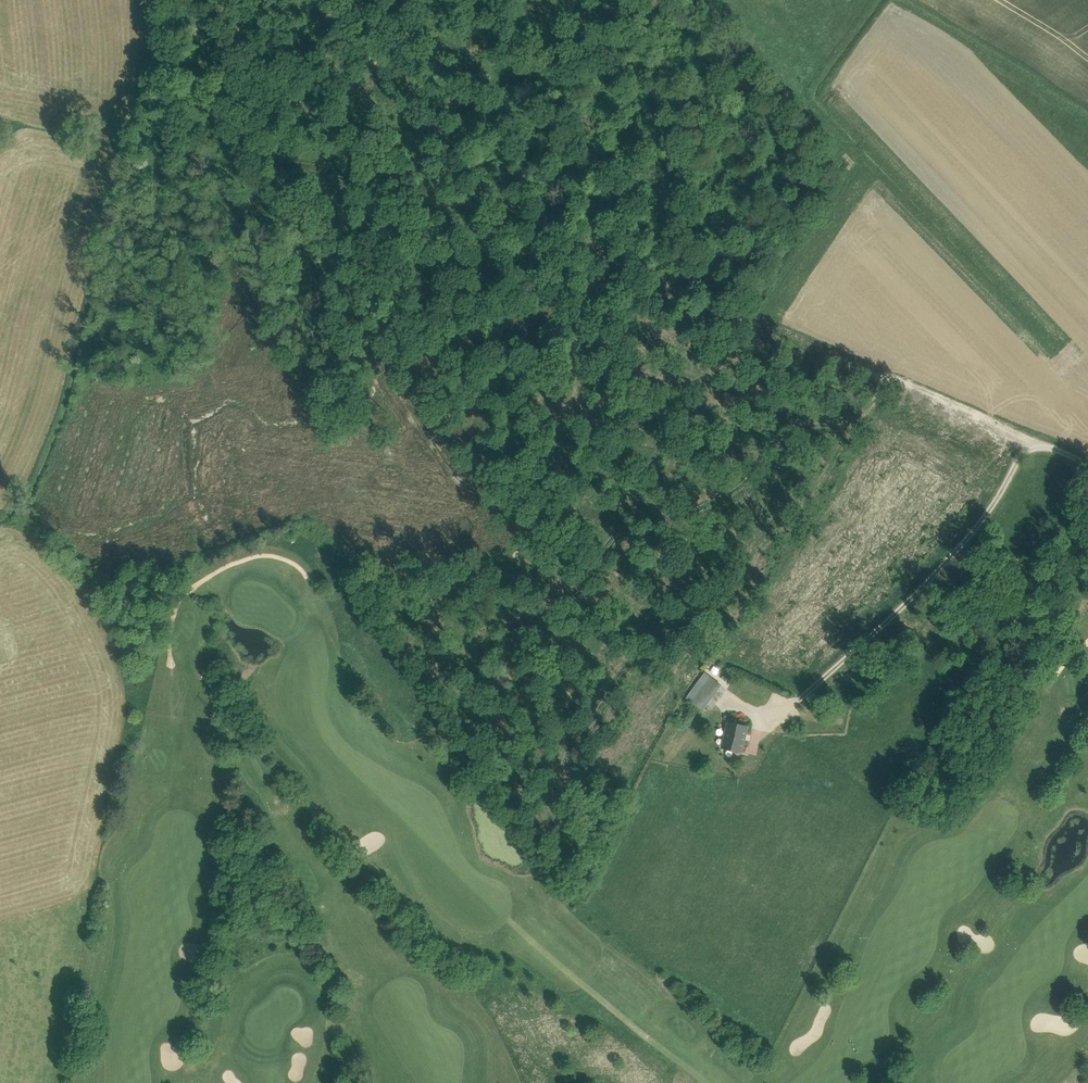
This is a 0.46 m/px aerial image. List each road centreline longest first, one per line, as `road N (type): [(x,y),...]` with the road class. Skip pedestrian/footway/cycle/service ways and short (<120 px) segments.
road 1 (track): [(135,158),(445,176),(801,347),(1087,464)]
road 2 (track): [(1029,438),(981,522),(909,602),(792,705)]

